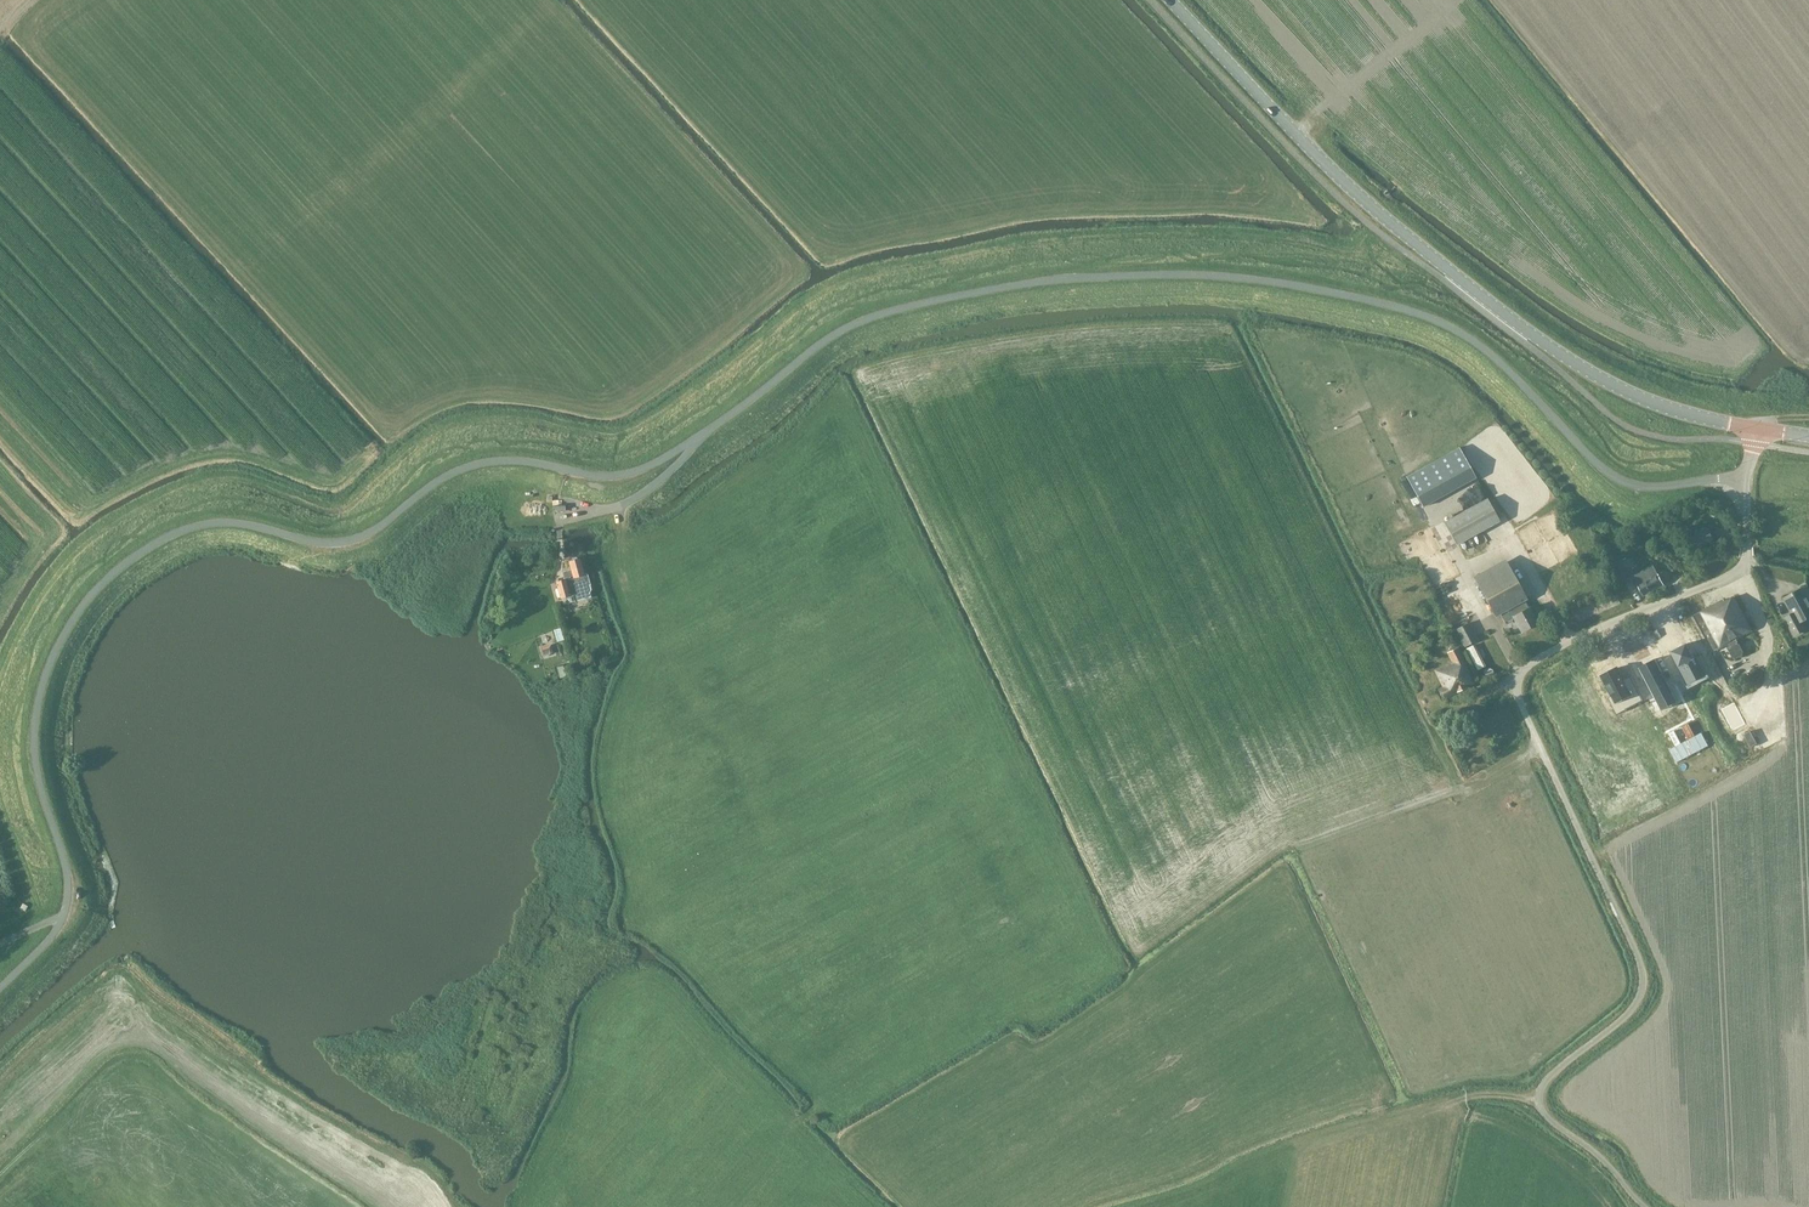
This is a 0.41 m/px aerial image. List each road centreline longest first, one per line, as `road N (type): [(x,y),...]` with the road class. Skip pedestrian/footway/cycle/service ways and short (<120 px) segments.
road 1 (unclassified): [(0,983),(61,918),(67,898),(34,747),(52,654),(106,579),(189,528),(243,524),(338,542),(369,532),(444,477),(478,463),(628,473),(686,444),(853,324),(966,294),(1091,276),(1243,278),(1427,316),(1497,360),(1597,465),(1631,485),(1743,475),(1759,428)]
road 2 (tertiary): [(1759,428),(1666,407),(1563,356),(1349,187),(1170,0)]
road 3 (track): [(1808,358),(1799,357),(1500,0)]

